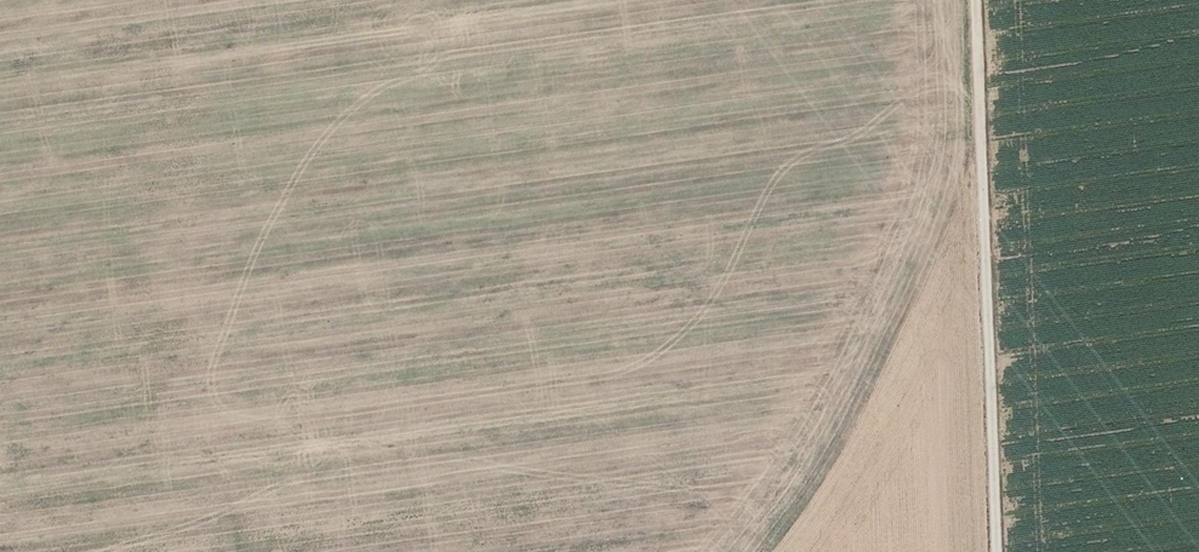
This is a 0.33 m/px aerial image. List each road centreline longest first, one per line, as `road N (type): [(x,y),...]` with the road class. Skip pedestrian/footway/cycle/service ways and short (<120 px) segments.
road 1 (track): [(997,551),(973,0)]

